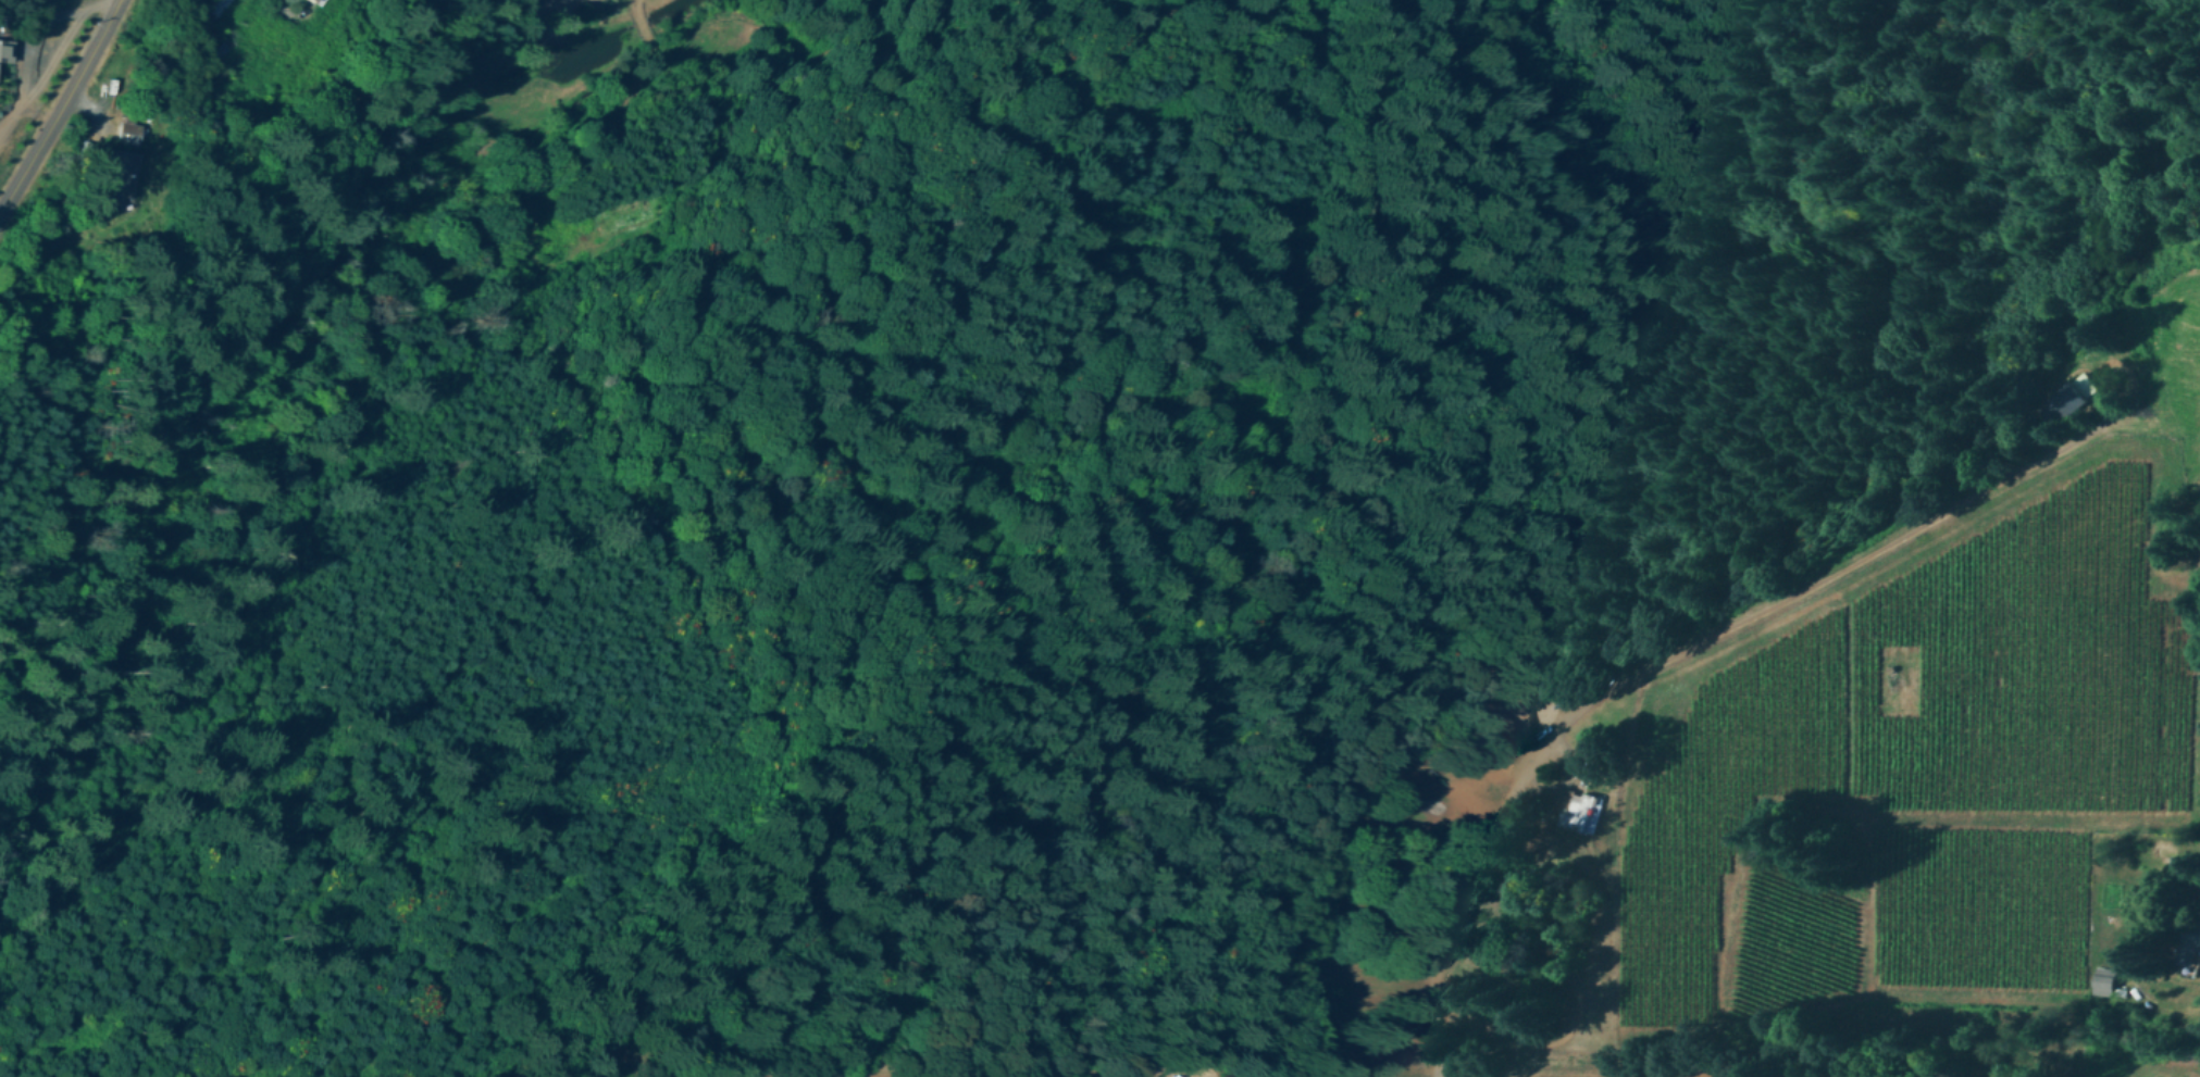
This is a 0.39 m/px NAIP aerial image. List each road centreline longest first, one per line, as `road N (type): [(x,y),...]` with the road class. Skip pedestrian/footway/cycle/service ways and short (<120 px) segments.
road 1 (residential): [(1437,1076),(1438,978),(1449,921),(1518,786),(1571,712),(2111,421)]
road 2 (residential): [(116,0),(0,206)]

